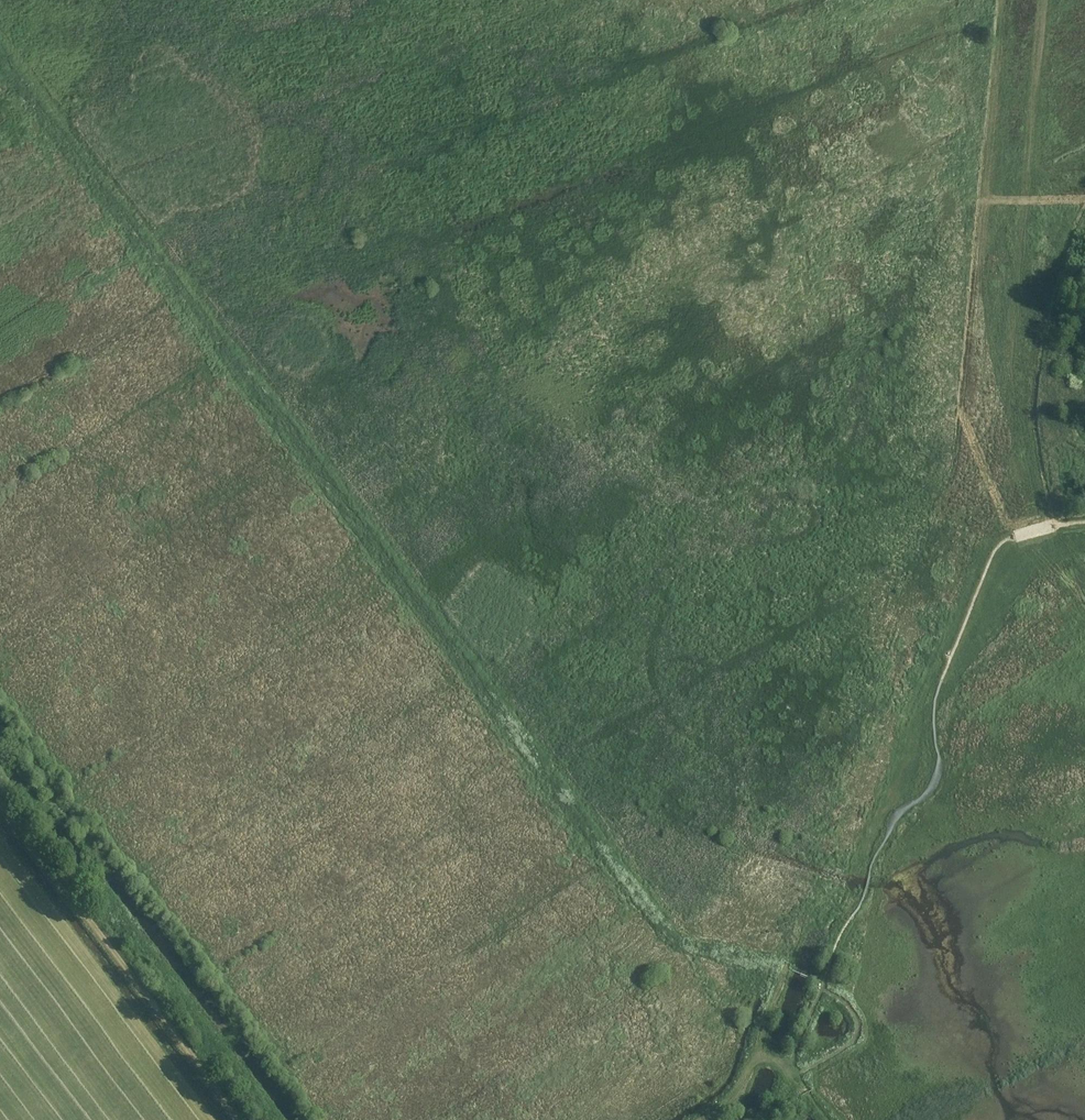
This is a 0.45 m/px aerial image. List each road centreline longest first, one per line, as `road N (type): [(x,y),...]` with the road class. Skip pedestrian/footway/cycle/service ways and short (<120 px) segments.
road 1 (track): [(236,1119),(0,804)]
road 2 (track): [(702,1119),(738,1093),(758,1057),(780,1063),(823,1119)]

